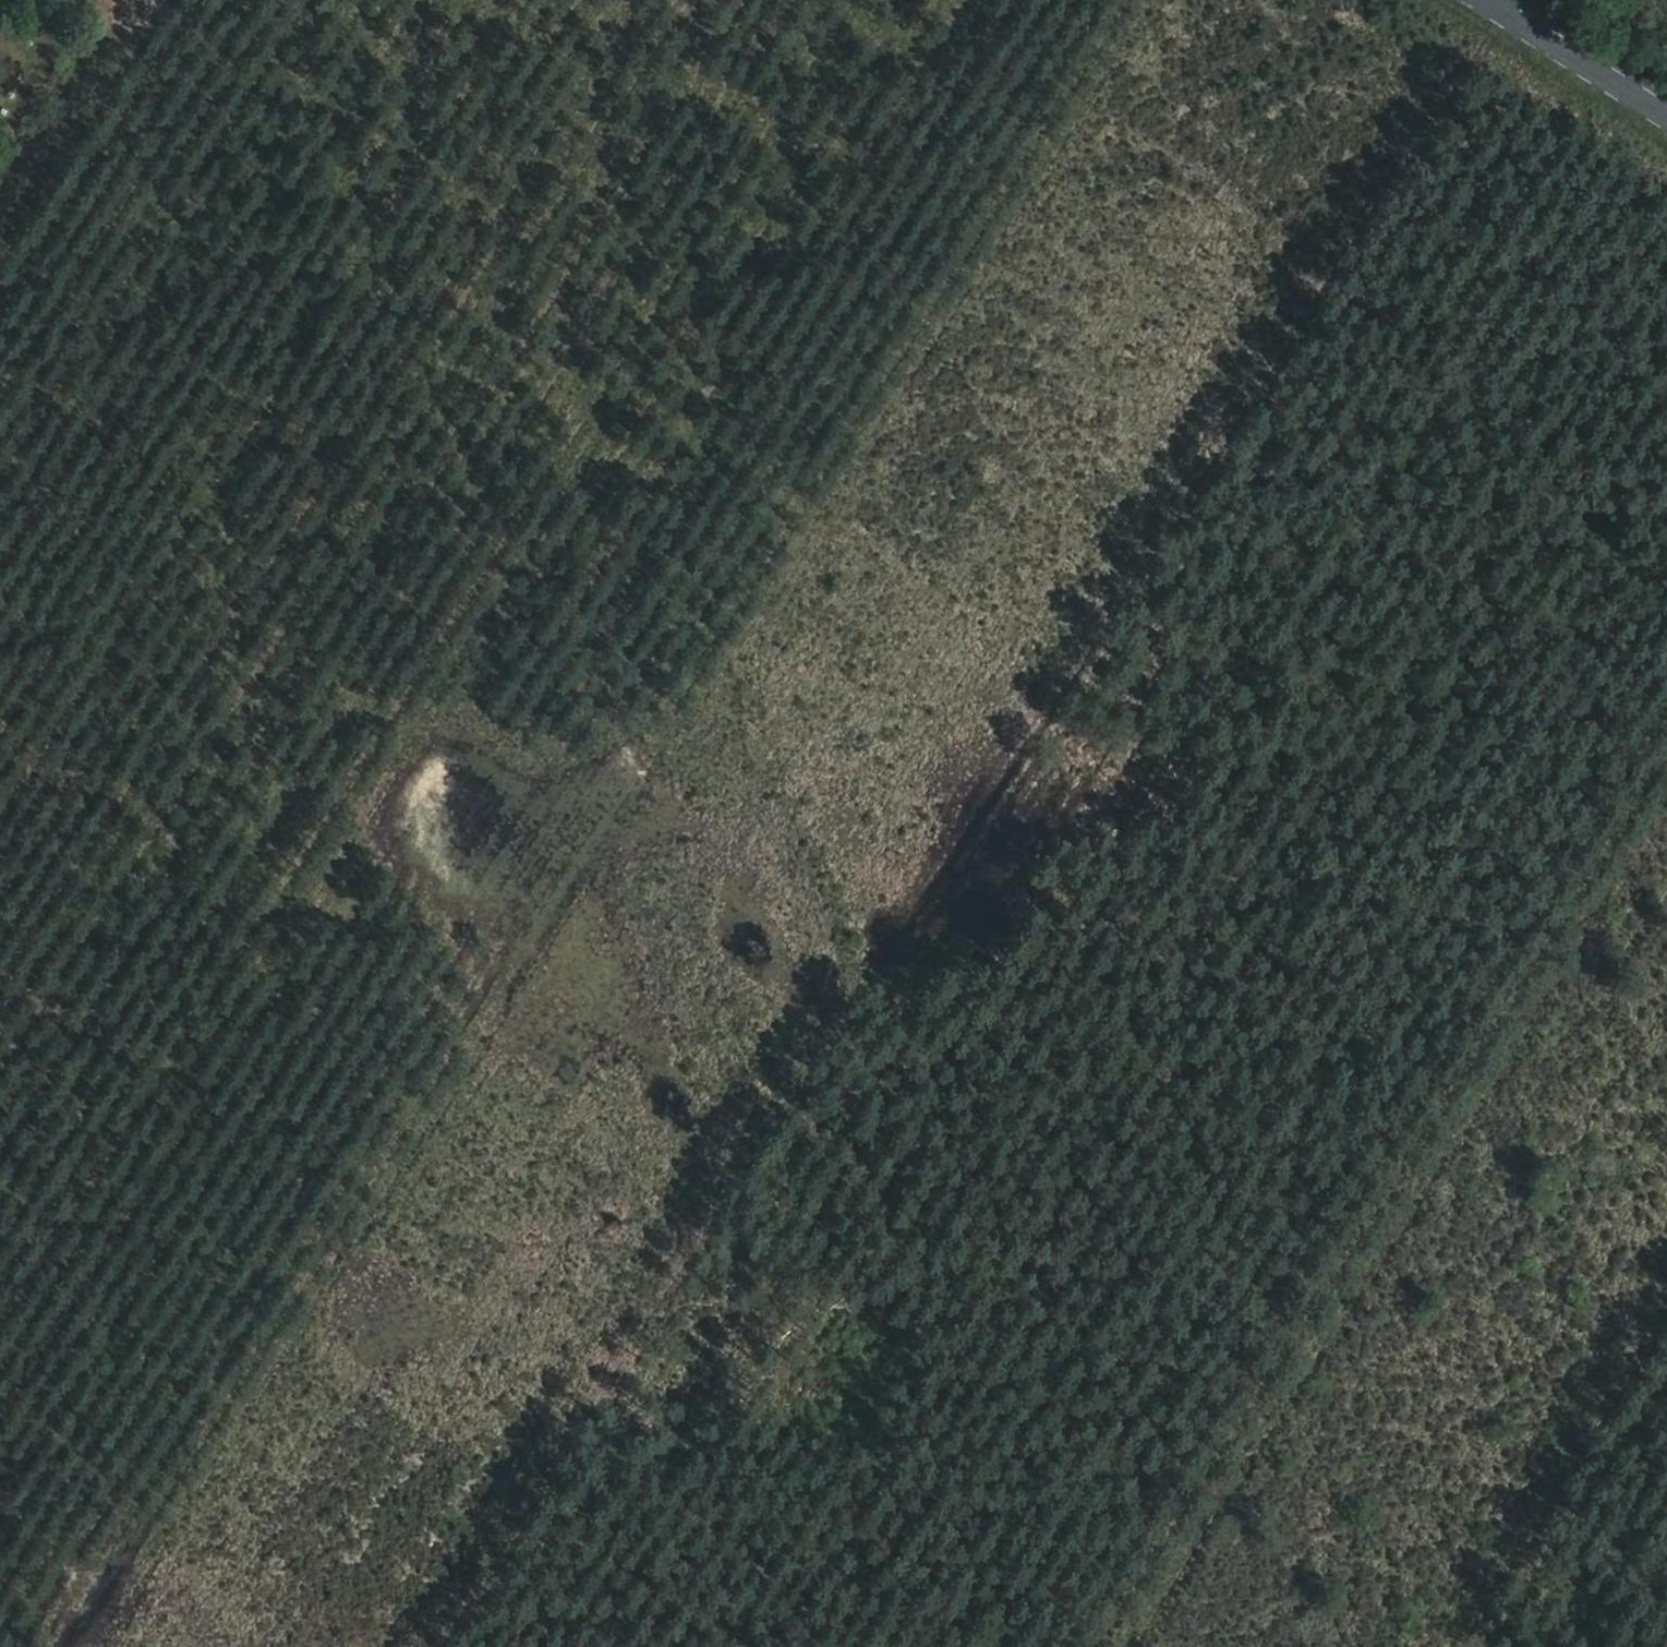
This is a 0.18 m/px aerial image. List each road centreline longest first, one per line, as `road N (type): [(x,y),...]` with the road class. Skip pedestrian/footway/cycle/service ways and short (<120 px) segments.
road 1 (tertiary): [(1486,0),(1666,115)]

